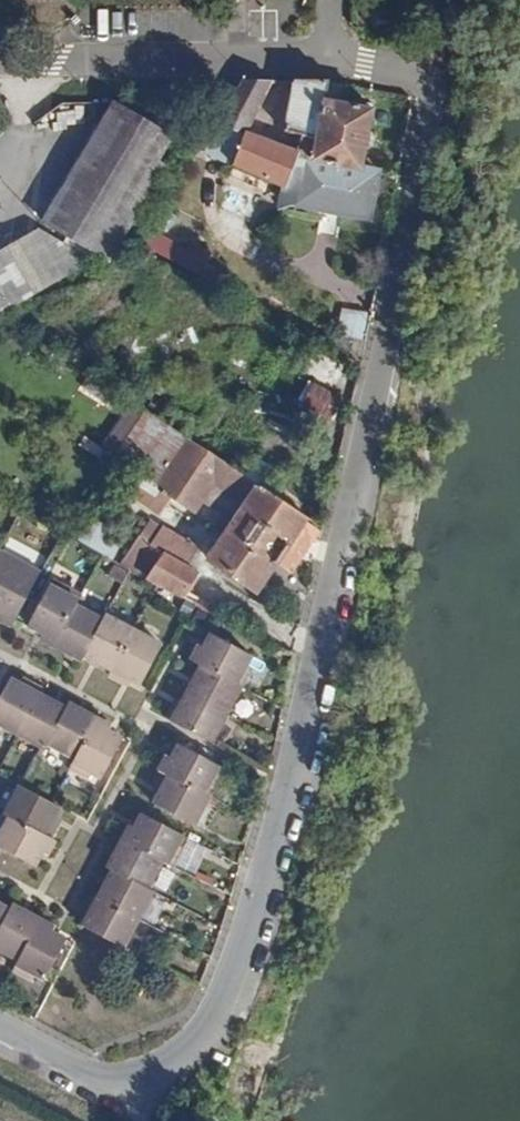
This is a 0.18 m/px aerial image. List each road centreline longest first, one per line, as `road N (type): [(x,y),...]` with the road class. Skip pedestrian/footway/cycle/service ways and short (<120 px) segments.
road 1 (residential): [(329,63),(448,86),(310,689),(225,1001),(183,1067),(132,1088),(97,1080),(0,1029)]
road 2 (residential): [(0,61),(329,63)]

